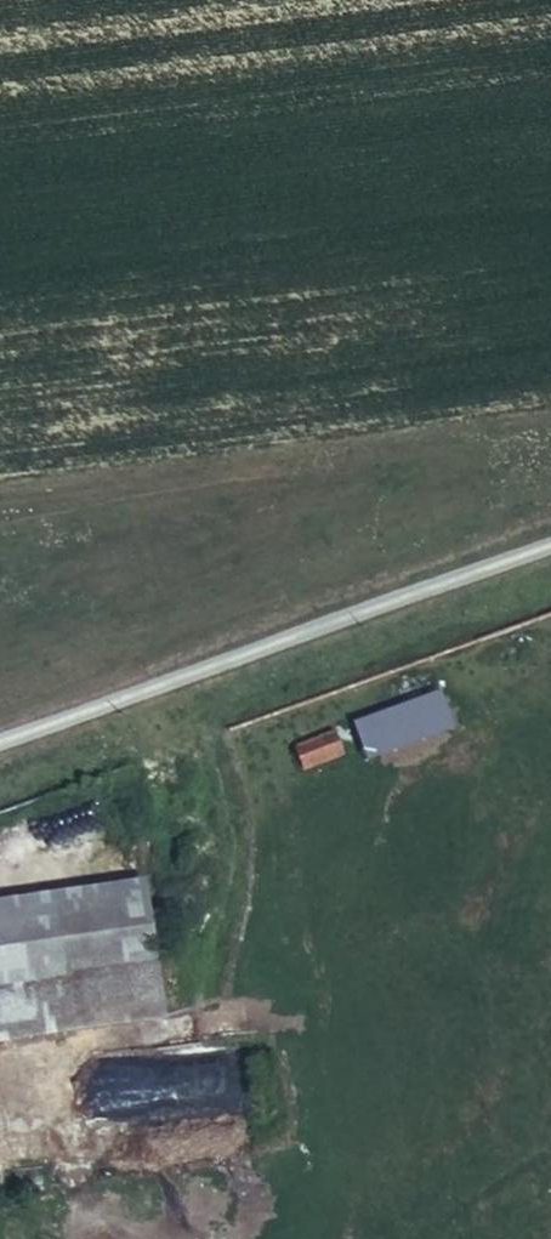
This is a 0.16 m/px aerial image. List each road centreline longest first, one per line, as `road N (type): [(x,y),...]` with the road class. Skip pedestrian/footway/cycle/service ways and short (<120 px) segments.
road 1 (unclassified): [(550,557),(0,746)]

